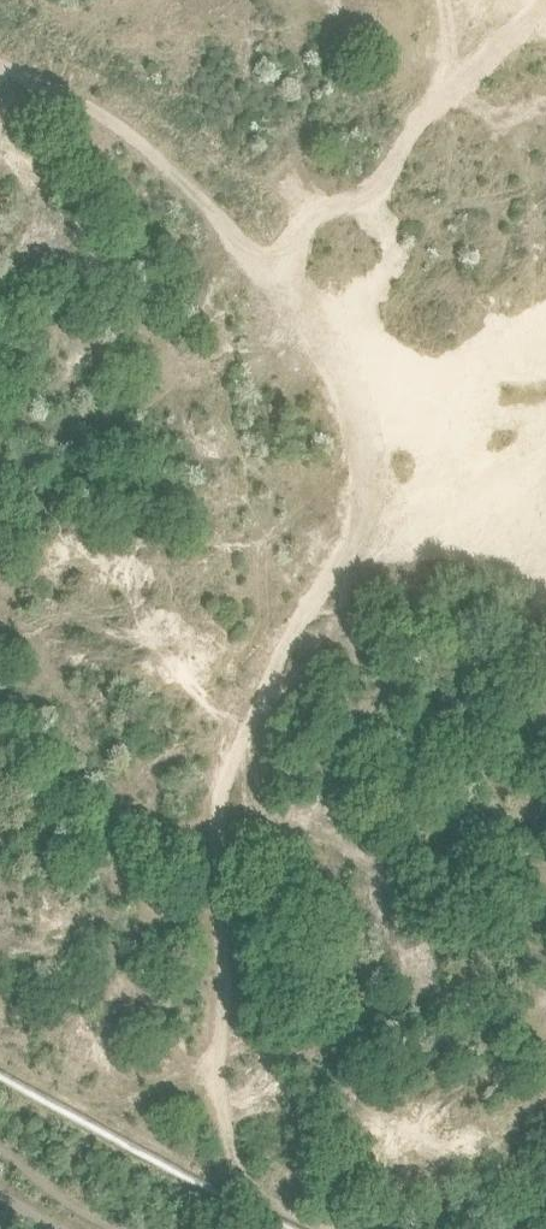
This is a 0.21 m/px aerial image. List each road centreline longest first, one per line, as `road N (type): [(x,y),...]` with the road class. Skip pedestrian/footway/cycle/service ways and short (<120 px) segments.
road 1 (track): [(328,1228),(255,1192),(235,1170),(216,1074),(222,984),(213,863),(222,797),(275,662),(379,523),(357,429),(332,363),(302,316),(208,206),(131,132),(0,65)]
road 2 (track): [(279,291),(301,222),(368,202),(393,177),(409,134),(545,5)]
road 3 (track): [(379,523),(437,498),(545,428)]

